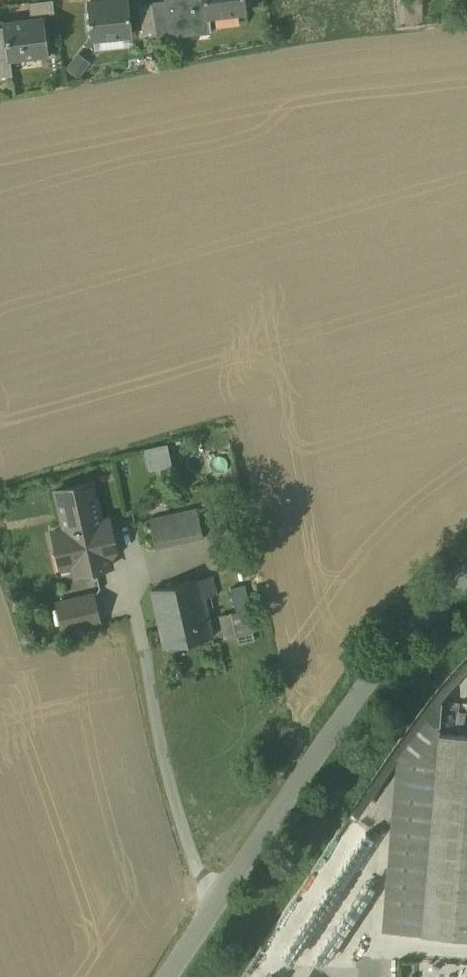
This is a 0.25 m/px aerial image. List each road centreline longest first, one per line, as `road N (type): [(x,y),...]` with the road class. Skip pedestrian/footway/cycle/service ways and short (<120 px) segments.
road 1 (unclassified): [(167,976),(320,744),(387,657),(466,576)]

